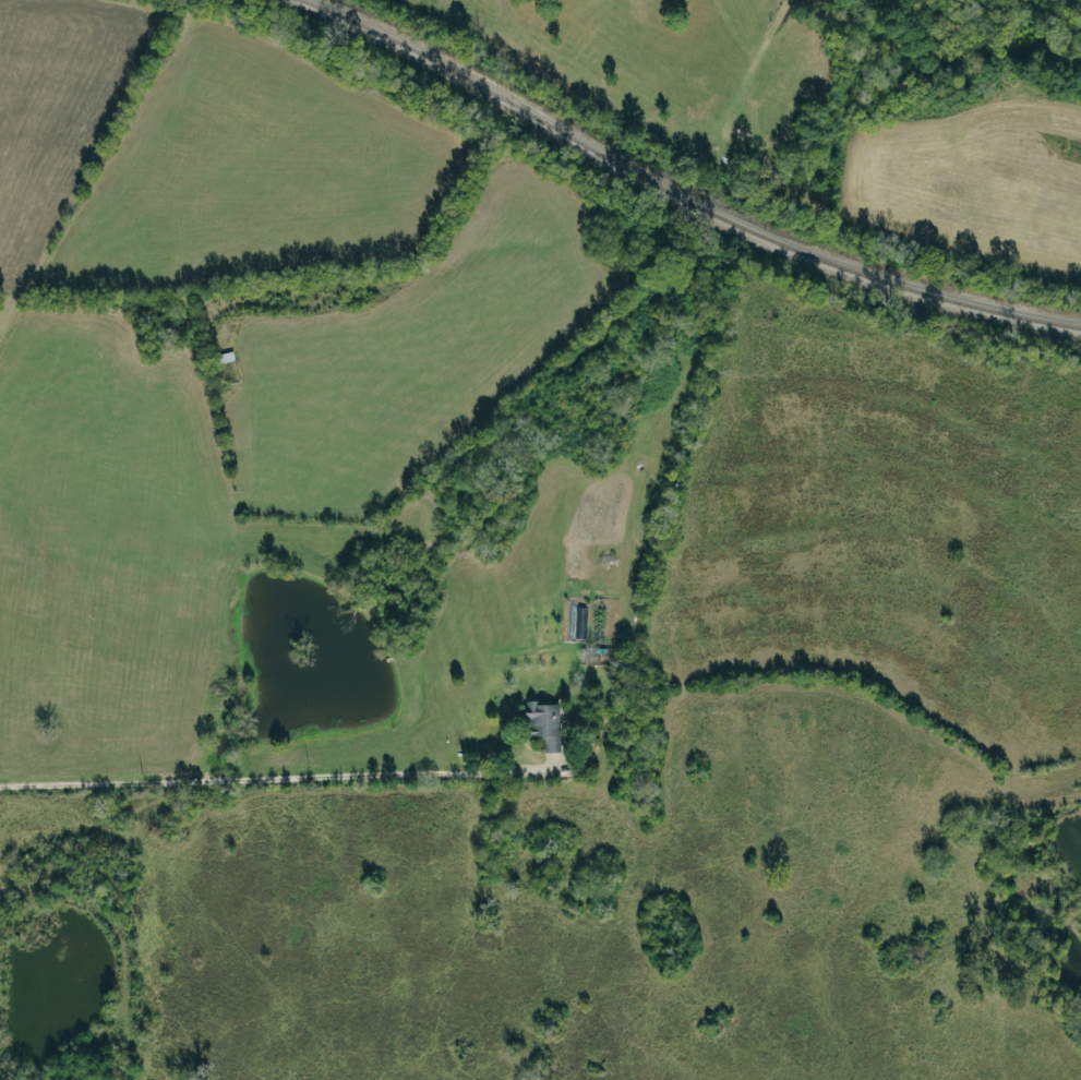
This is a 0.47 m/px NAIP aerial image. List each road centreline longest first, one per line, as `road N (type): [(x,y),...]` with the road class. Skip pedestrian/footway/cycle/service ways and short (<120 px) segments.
road 1 (residential): [(0,785),(400,775)]

